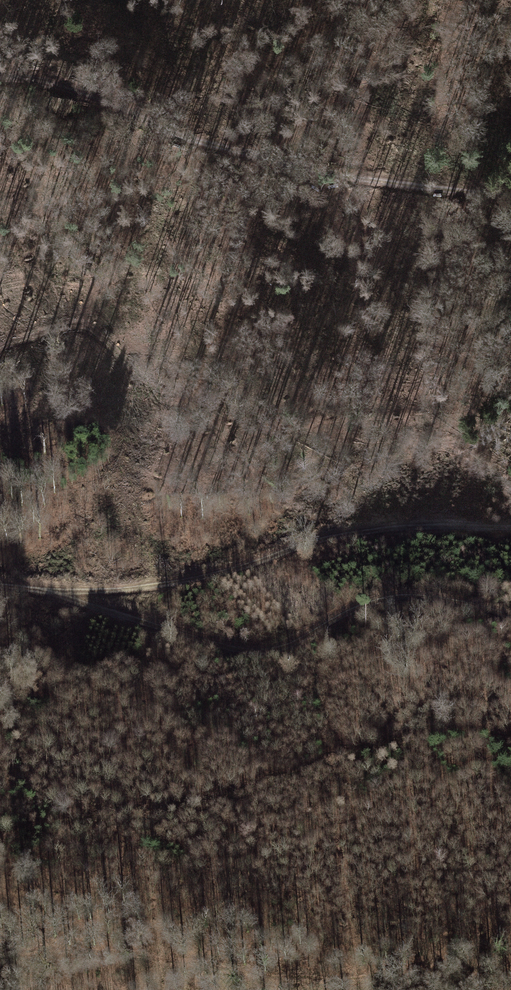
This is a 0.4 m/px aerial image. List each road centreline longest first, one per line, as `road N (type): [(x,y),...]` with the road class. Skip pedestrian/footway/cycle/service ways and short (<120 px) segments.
road 1 (track): [(510,187),(280,167),(209,151),(73,90),(0,78)]
road 2 (track): [(0,838),(72,820),(177,812),(366,749),(470,735),(510,738)]
road 3 (track): [(51,588),(245,650),(289,643),(353,604),(390,596),(458,600),(510,616)]
road 4 (track): [(51,588),(183,579),(348,530),(510,525)]
road 5 (track): [(417,989),(0,943)]
road 6 (track): [(0,346),(78,324),(222,430),(249,468),(252,533),(240,564)]
road 7 (track): [(160,624),(148,645),(80,693),(0,689)]

